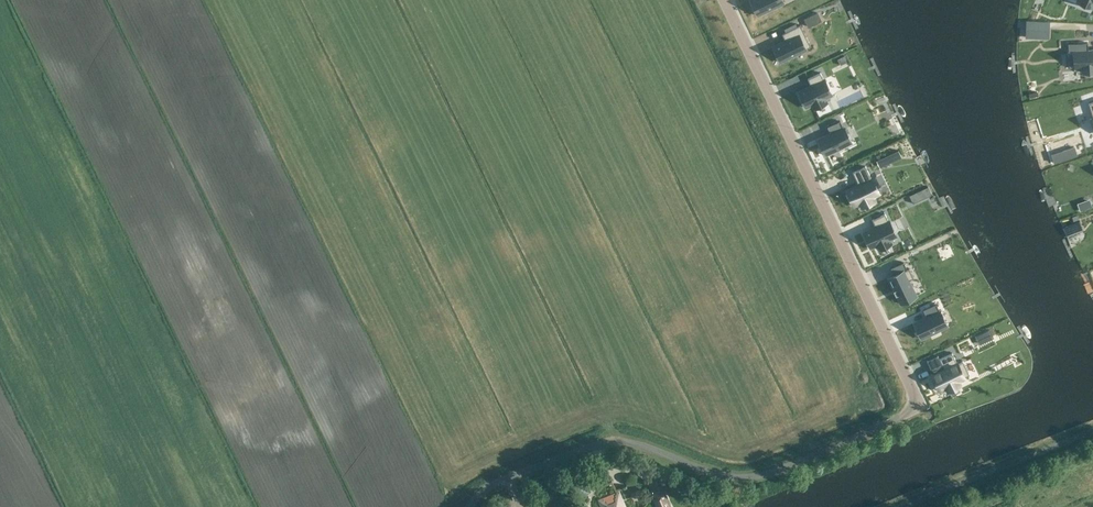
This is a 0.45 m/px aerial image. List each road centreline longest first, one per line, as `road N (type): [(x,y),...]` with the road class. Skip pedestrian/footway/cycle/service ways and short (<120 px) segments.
road 1 (unclassified): [(468,506),(497,482),(593,446),(634,444),(715,473),(752,476),(920,407)]
road 2 (residential): [(724,0),(920,407)]
road 3 (unclassified): [(899,506),(1092,431)]

